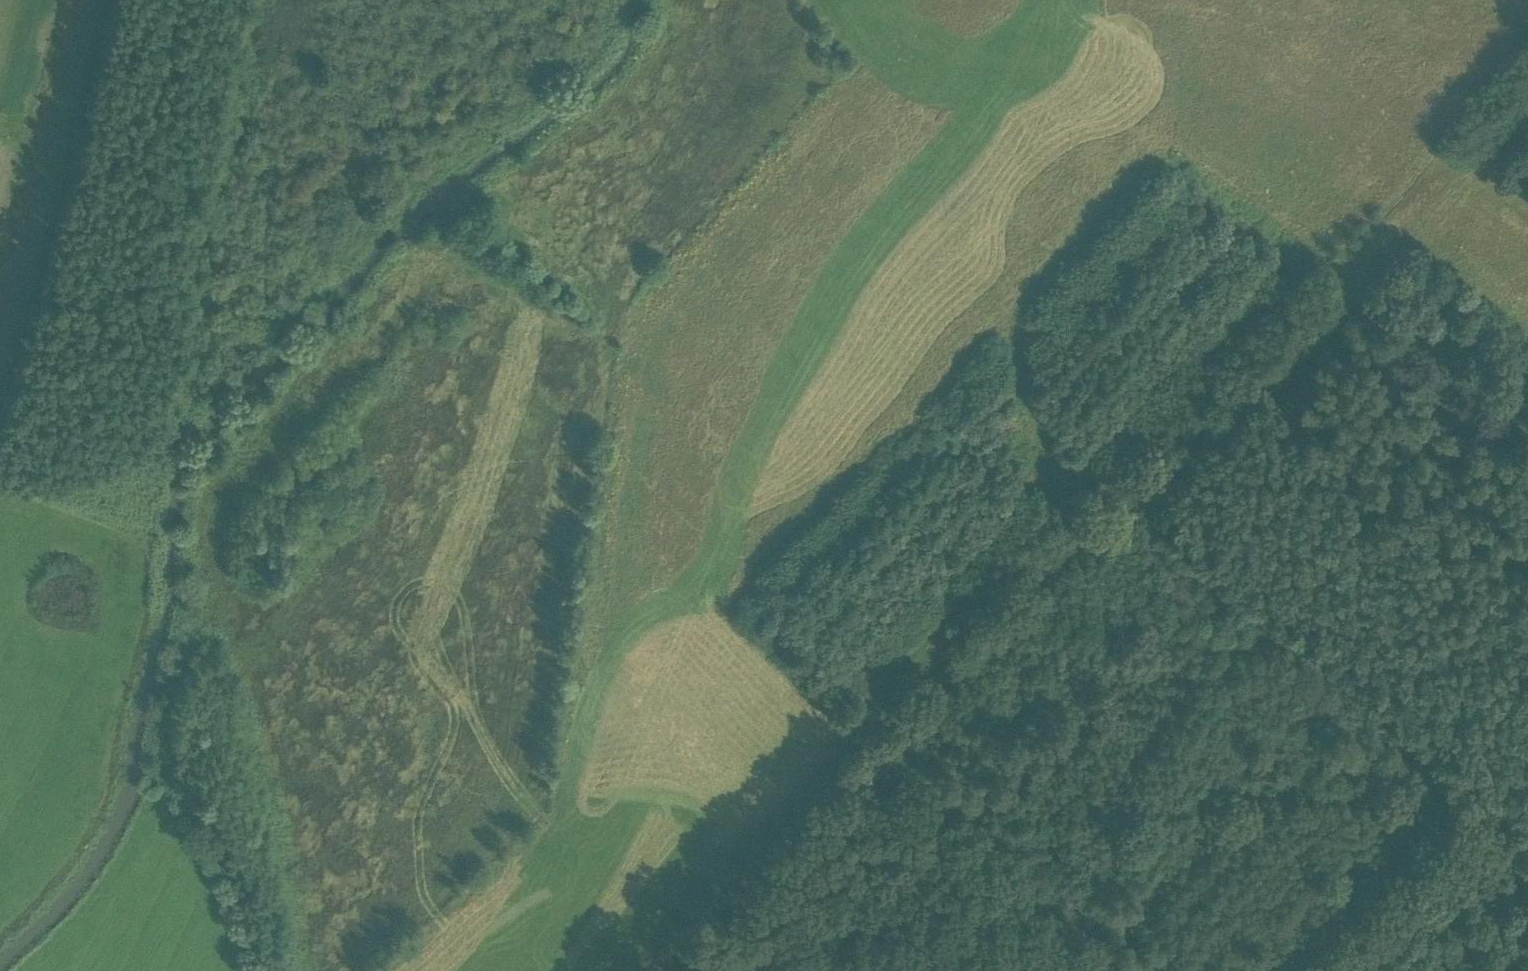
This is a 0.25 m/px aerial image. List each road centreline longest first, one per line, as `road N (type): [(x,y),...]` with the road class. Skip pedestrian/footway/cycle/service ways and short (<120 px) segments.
road 1 (track): [(1491,793),(1137,502),(1527,104)]
road 2 (track): [(1127,970),(875,738)]
road 3 (track): [(1317,970),(1527,752)]
road 4 (track): [(914,970),(1014,866)]

